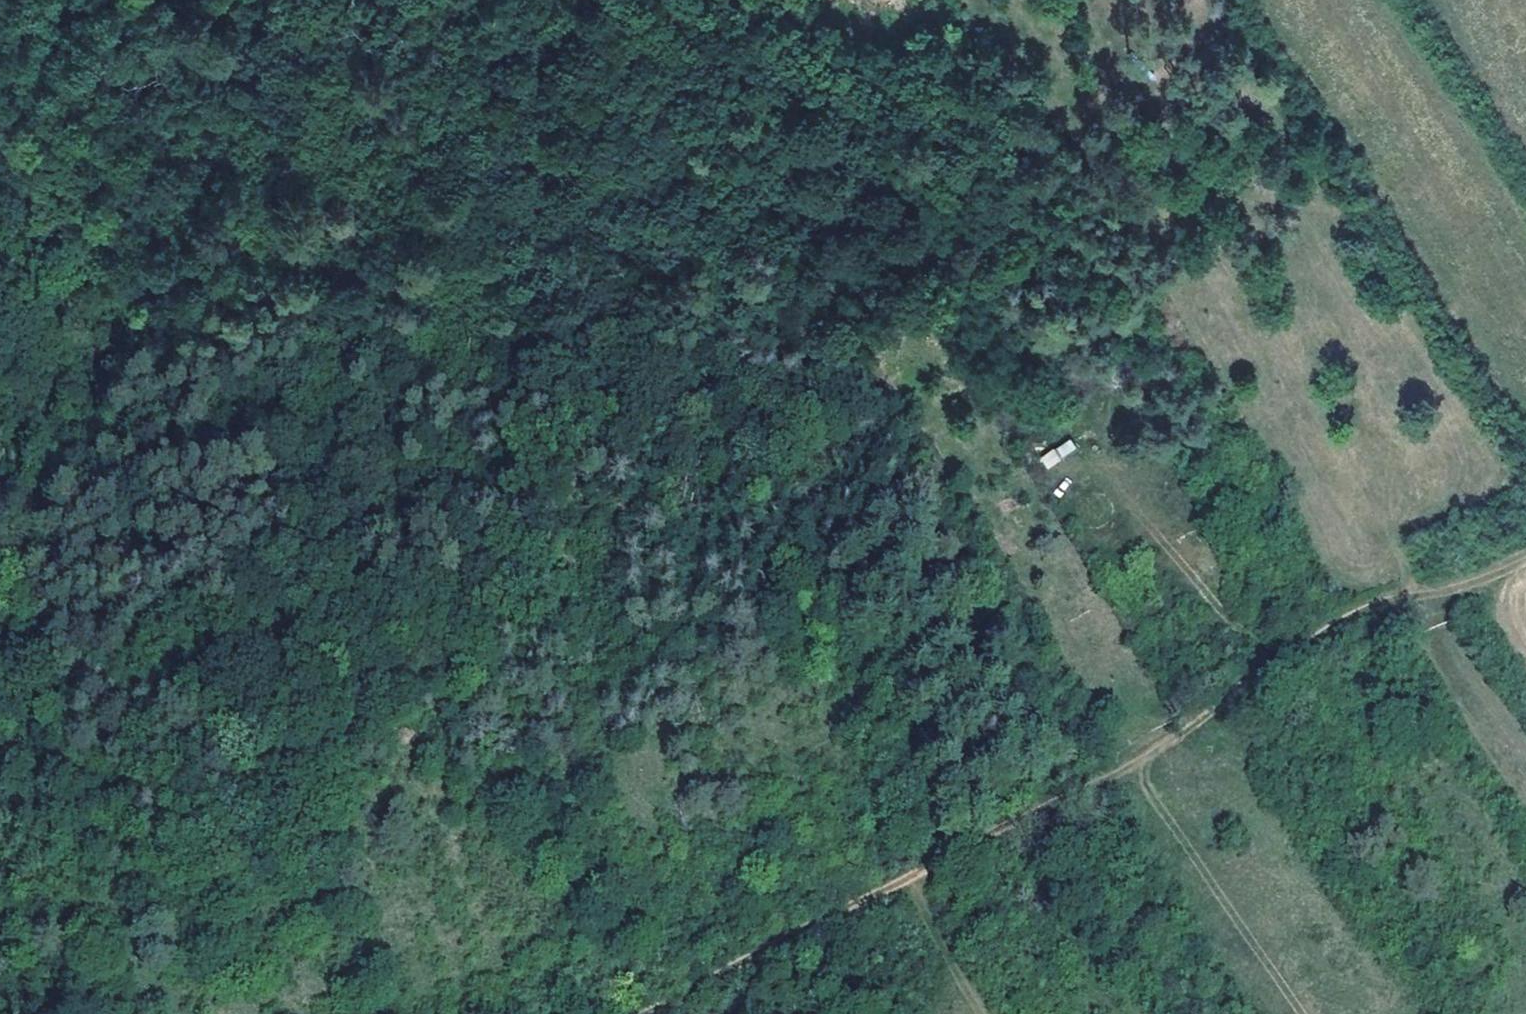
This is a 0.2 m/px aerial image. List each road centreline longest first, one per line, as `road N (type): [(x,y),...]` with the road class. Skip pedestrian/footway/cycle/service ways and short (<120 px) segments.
road 1 (track): [(636,1013),(917,872),(1205,712),(1339,623),(1404,596),(1472,581),(1525,551)]
road 2 (track): [(0,467),(25,432),(68,245),(106,0)]

